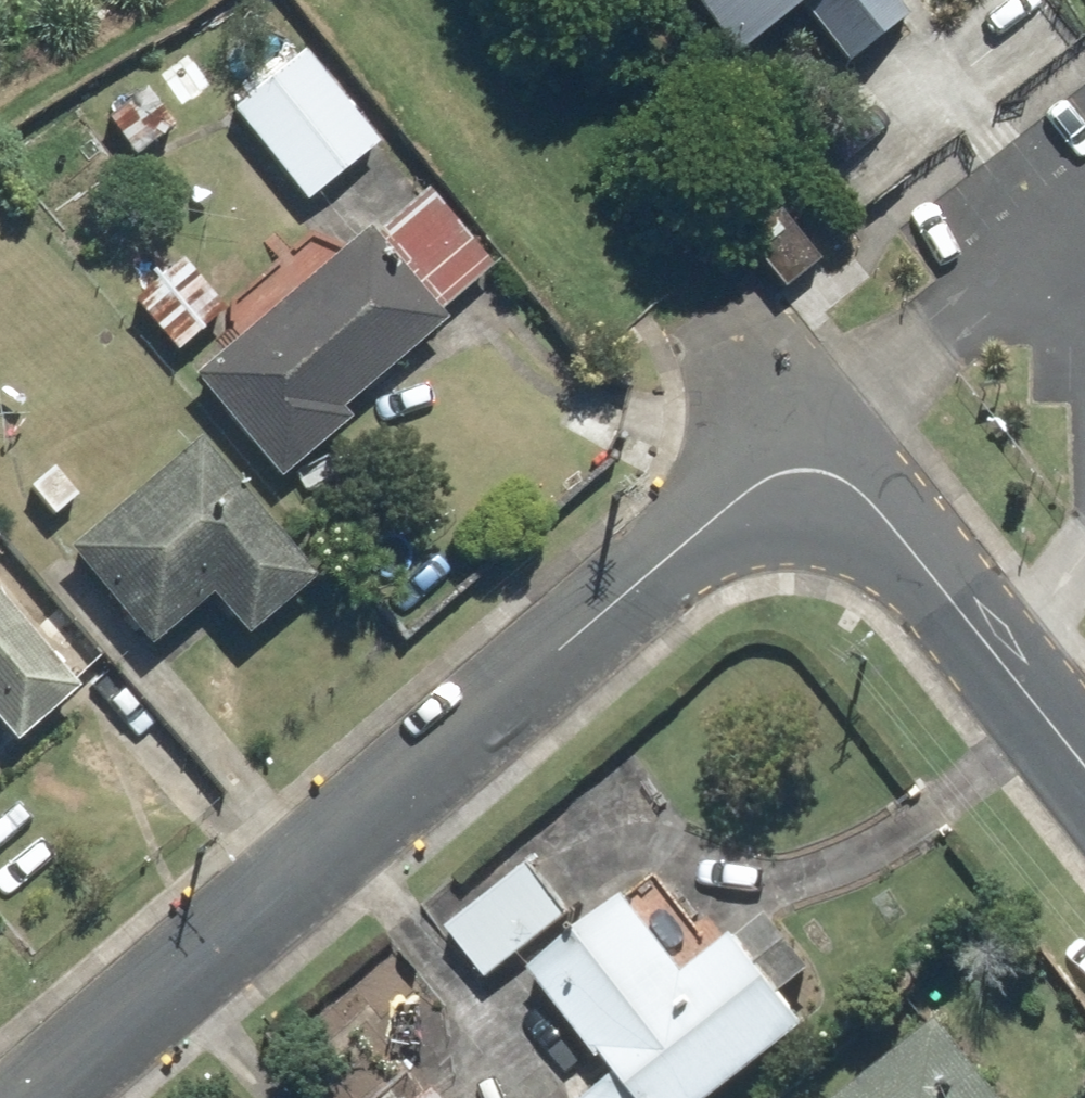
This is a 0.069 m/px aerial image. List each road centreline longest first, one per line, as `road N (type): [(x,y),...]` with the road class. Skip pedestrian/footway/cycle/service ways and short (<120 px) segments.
road 1 (residential): [(807,447),(26,1097)]
road 2 (residential): [(807,447),(1084,790)]
road 3 (residential): [(693,308),(807,447)]

